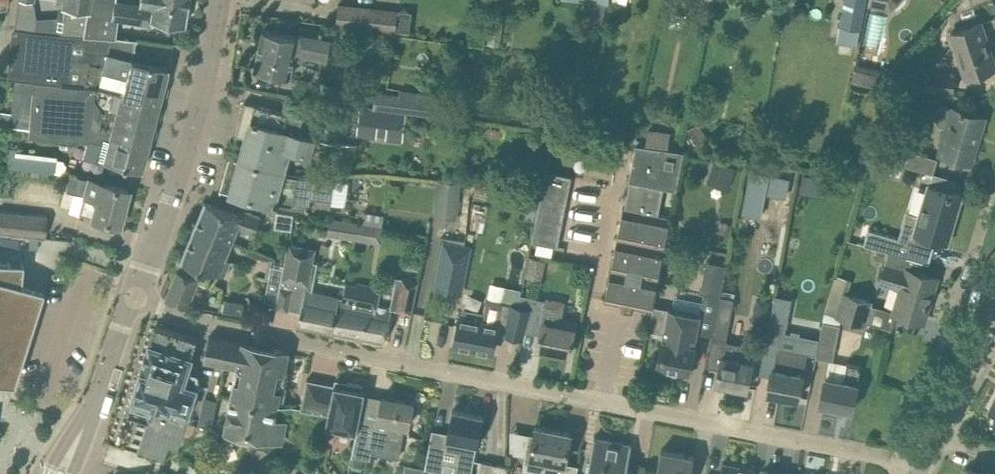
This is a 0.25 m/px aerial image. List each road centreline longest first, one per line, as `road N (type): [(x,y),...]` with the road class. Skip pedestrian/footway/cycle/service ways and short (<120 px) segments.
road 1 (residential): [(921,466),(186,319),(132,301)]
road 2 (tertiary): [(132,301),(211,73),(222,0)]
road 3 (residential): [(981,349),(948,332),(994,182)]
road 4 (tertiary): [(60,473),(132,301)]

